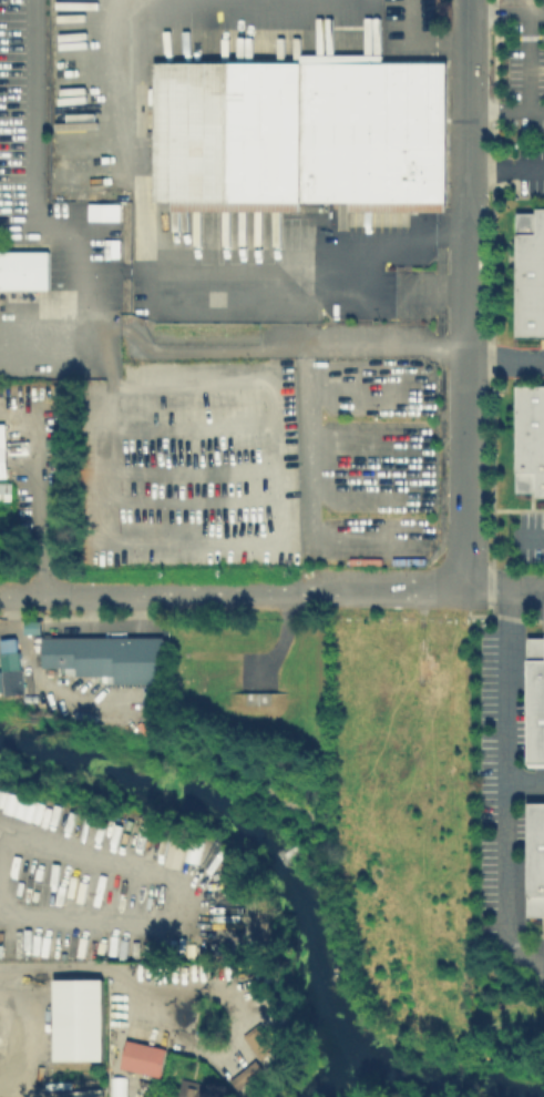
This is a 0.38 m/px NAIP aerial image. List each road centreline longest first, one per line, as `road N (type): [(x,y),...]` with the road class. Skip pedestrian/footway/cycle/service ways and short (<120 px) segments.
road 1 (residential): [(465,591),(470,0)]
road 2 (residential): [(174,591),(465,591)]
road 3 (residential): [(0,592),(174,591)]

